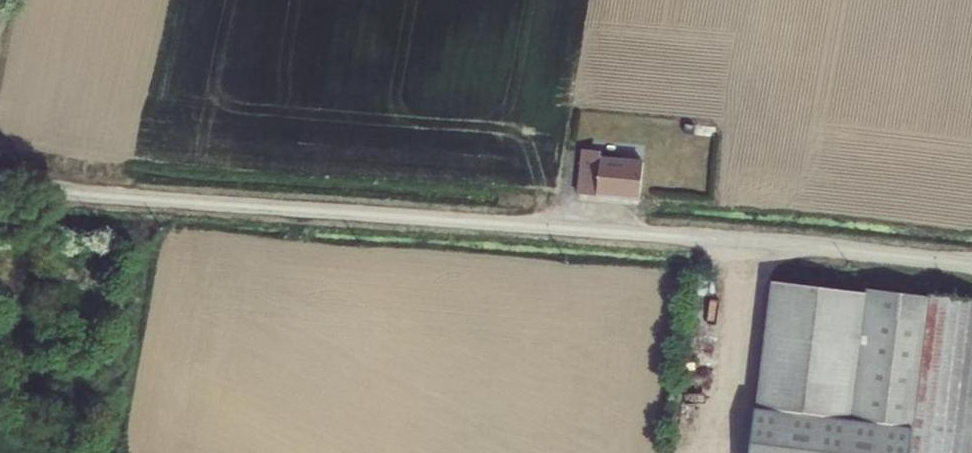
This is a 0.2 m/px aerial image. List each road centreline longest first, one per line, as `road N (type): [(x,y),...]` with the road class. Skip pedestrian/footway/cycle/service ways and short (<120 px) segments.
road 1 (residential): [(971,267),(0,181)]

